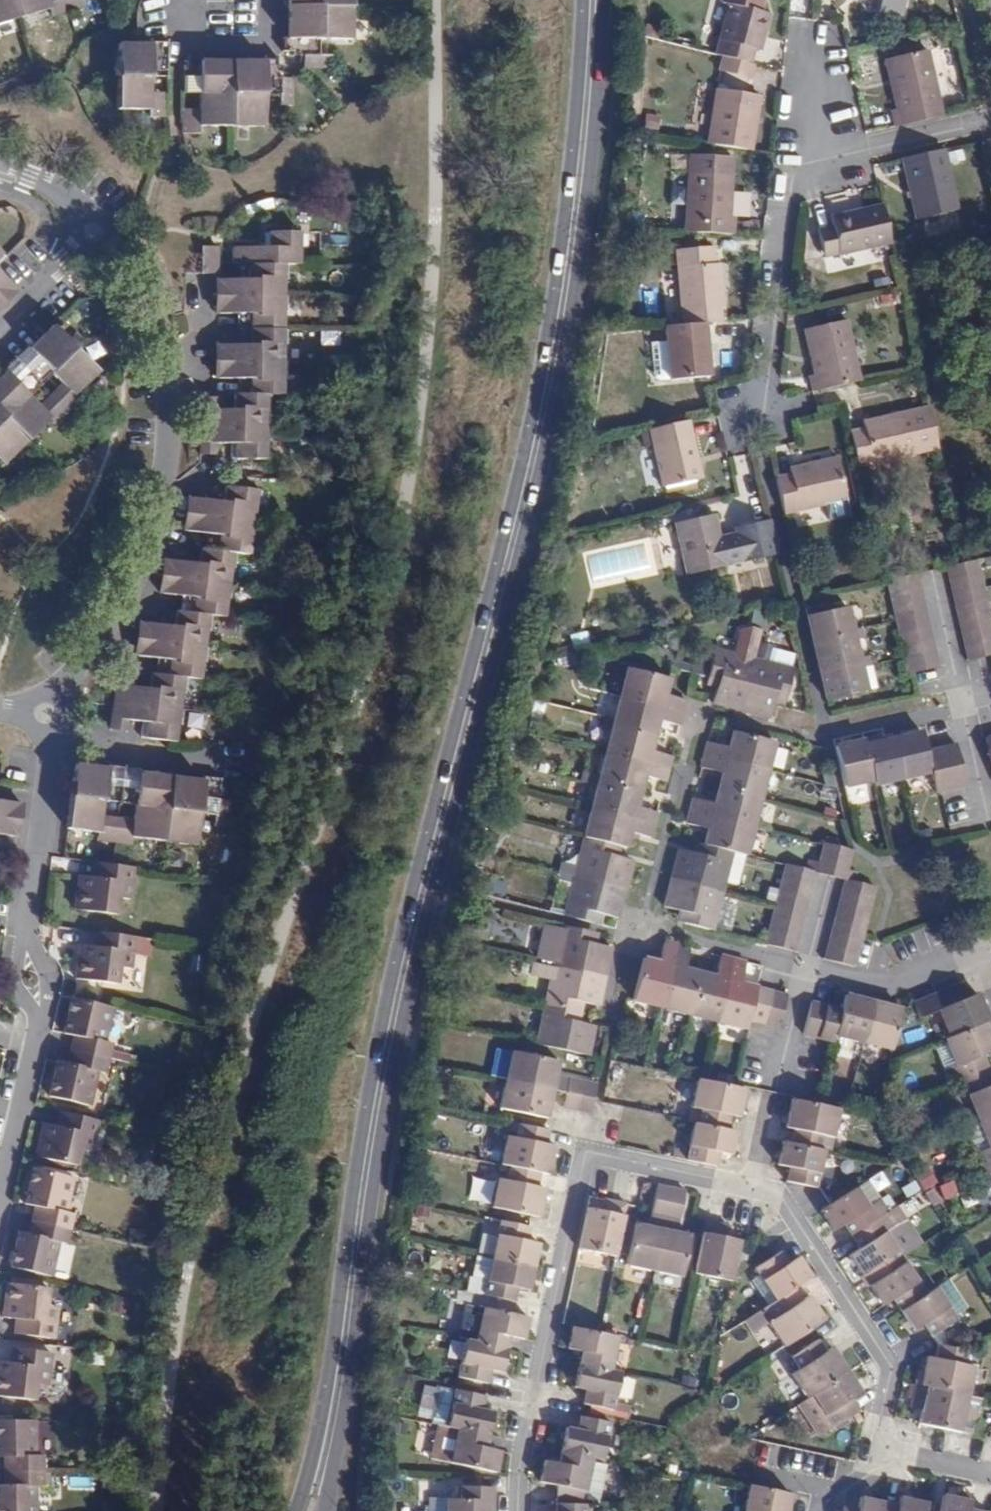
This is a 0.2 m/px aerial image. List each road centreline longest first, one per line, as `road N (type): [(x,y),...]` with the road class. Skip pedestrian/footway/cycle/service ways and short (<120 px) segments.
road 1 (secondary): [(593,0),(559,337),(382,1077),(334,1404)]
road 2 (residential): [(882,1451),(889,1362),(775,1195),(586,1153),(518,1510)]
road 3 (residential): [(47,714),(107,624),(155,509),(168,306),(159,268),(131,238),(67,193),(0,167)]
road 4 (residential): [(754,420),(786,185),(807,167),(990,125)]
road 5 (residential): [(28,934),(52,744),(47,714)]
road 6 (residential): [(0,1199),(41,1026)]
road 7 (residential): [(190,48),(271,49),(272,0)]

